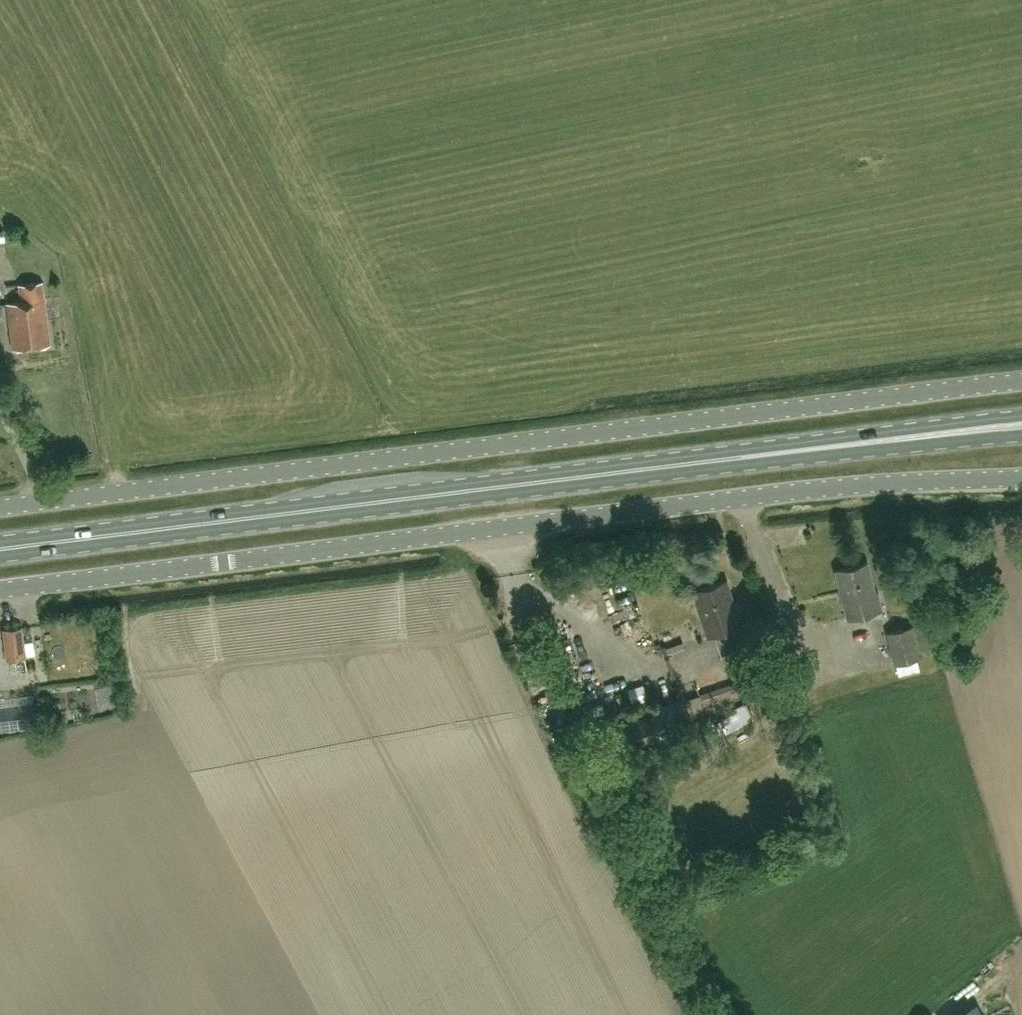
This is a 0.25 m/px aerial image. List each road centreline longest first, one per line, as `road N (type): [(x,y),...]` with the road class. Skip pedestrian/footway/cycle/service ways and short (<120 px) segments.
road 1 (unclassified): [(0,506),(1021,378)]
road 2 (primary): [(1021,424),(0,548)]
road 3 (unclassified): [(814,488),(0,589)]
road 4 (unclassified): [(814,488),(1021,477)]

